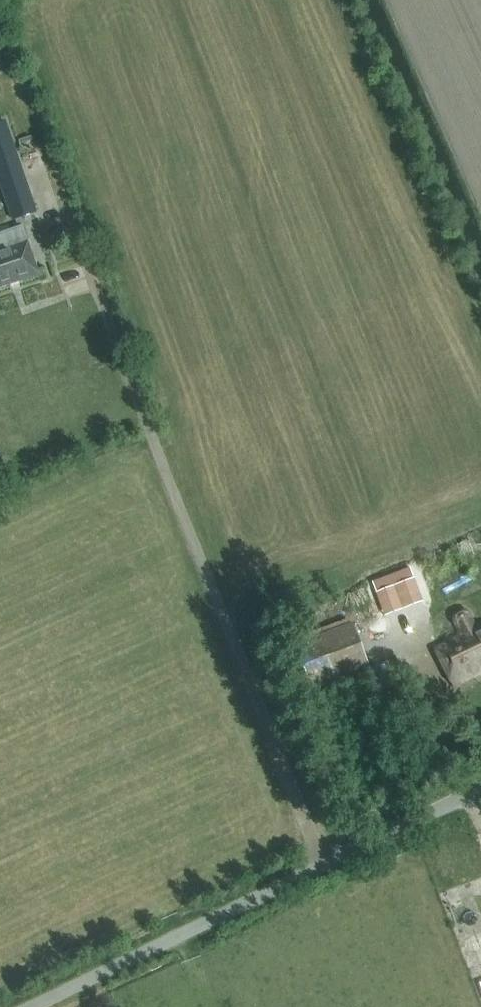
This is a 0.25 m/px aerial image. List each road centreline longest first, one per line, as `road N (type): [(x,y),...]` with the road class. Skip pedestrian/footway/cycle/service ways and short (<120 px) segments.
road 1 (track): [(66,209),(182,518),(327,868)]
road 2 (unclassified): [(33,1006),(480,792)]

